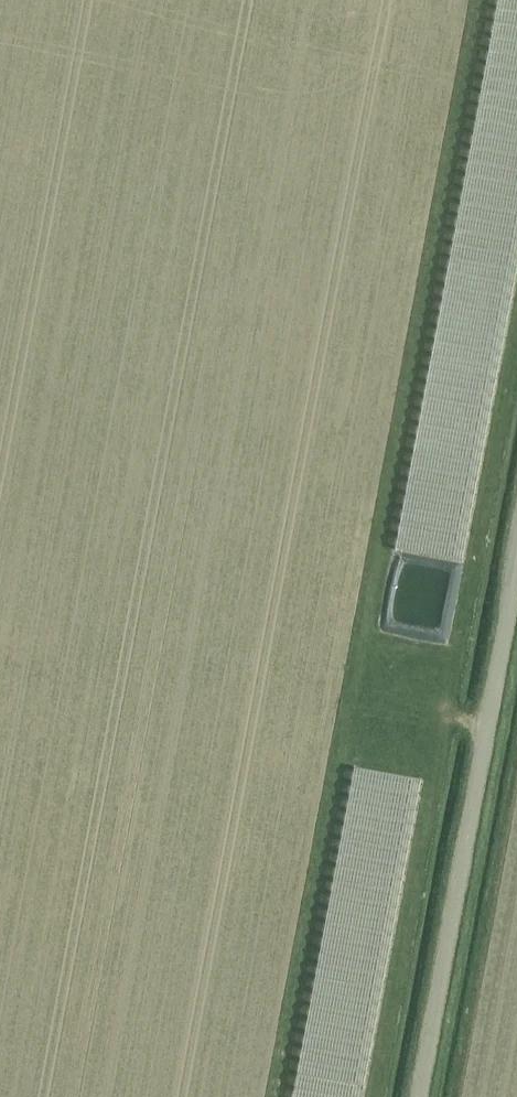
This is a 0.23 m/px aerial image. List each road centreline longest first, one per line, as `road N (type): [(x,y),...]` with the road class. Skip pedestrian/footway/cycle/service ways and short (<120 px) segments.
road 1 (unclassified): [(430,1096),(516,631)]

